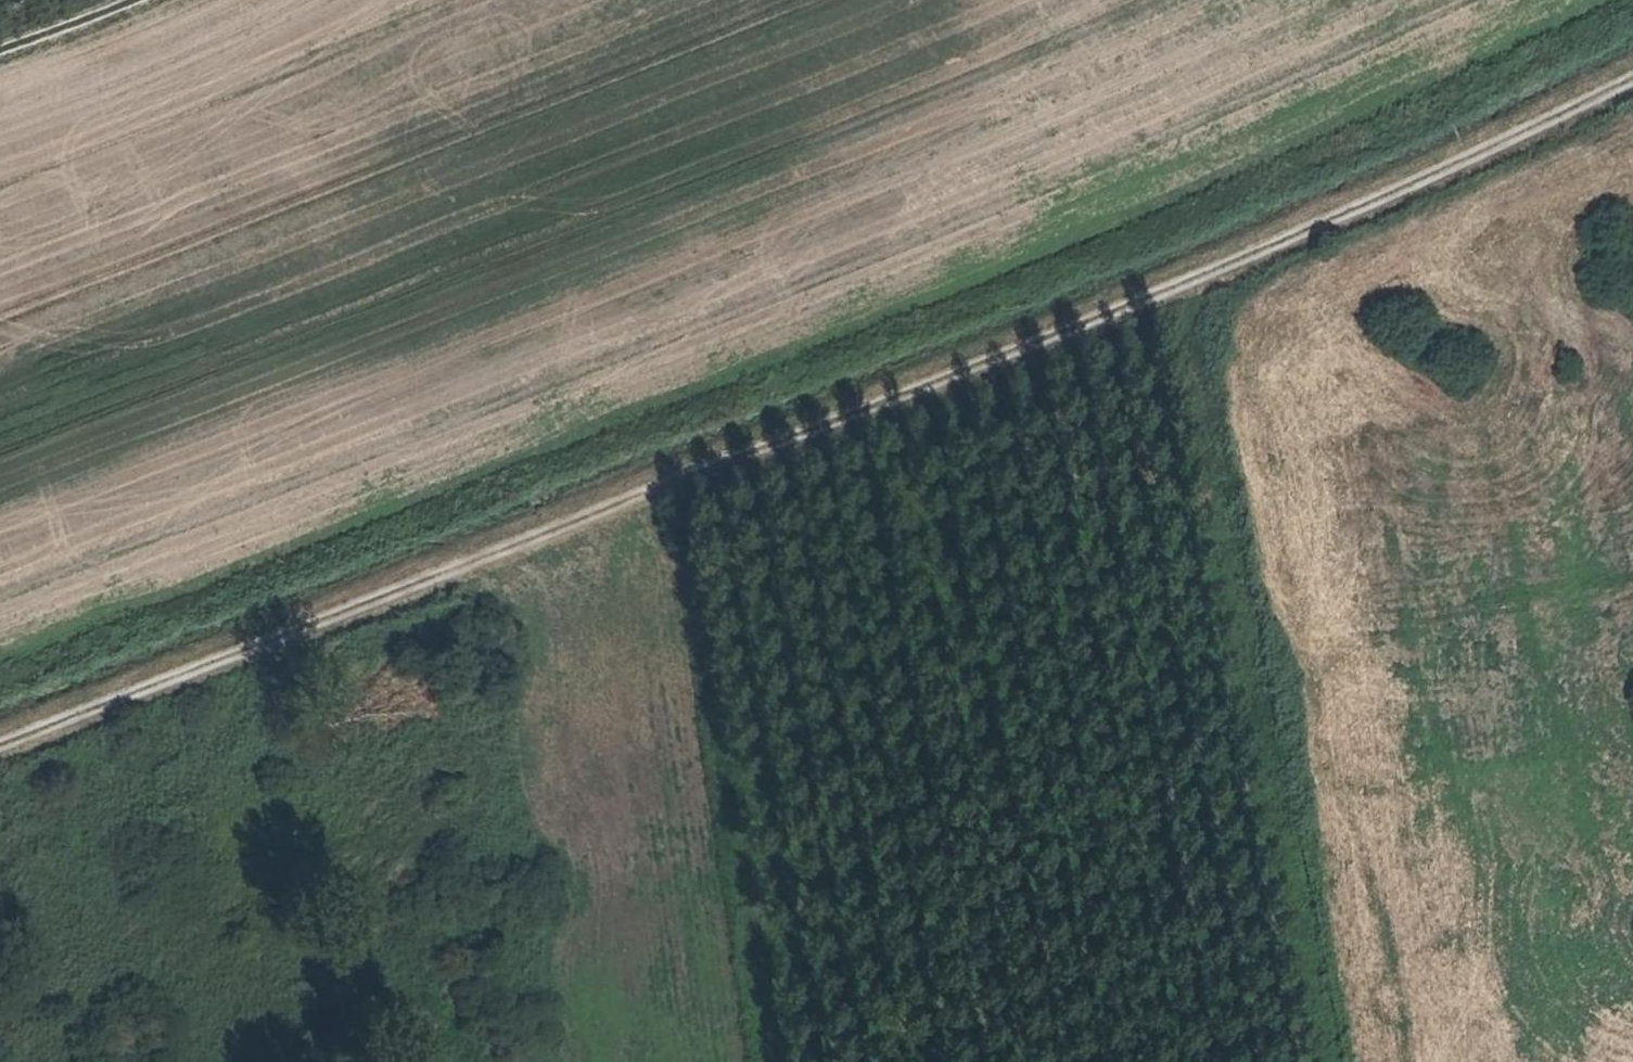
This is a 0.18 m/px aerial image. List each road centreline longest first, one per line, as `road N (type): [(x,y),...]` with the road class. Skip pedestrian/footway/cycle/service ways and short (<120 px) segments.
road 1 (track): [(0,756),(1190,295),(1632,86)]
road 2 (track): [(0,51),(137,0)]

